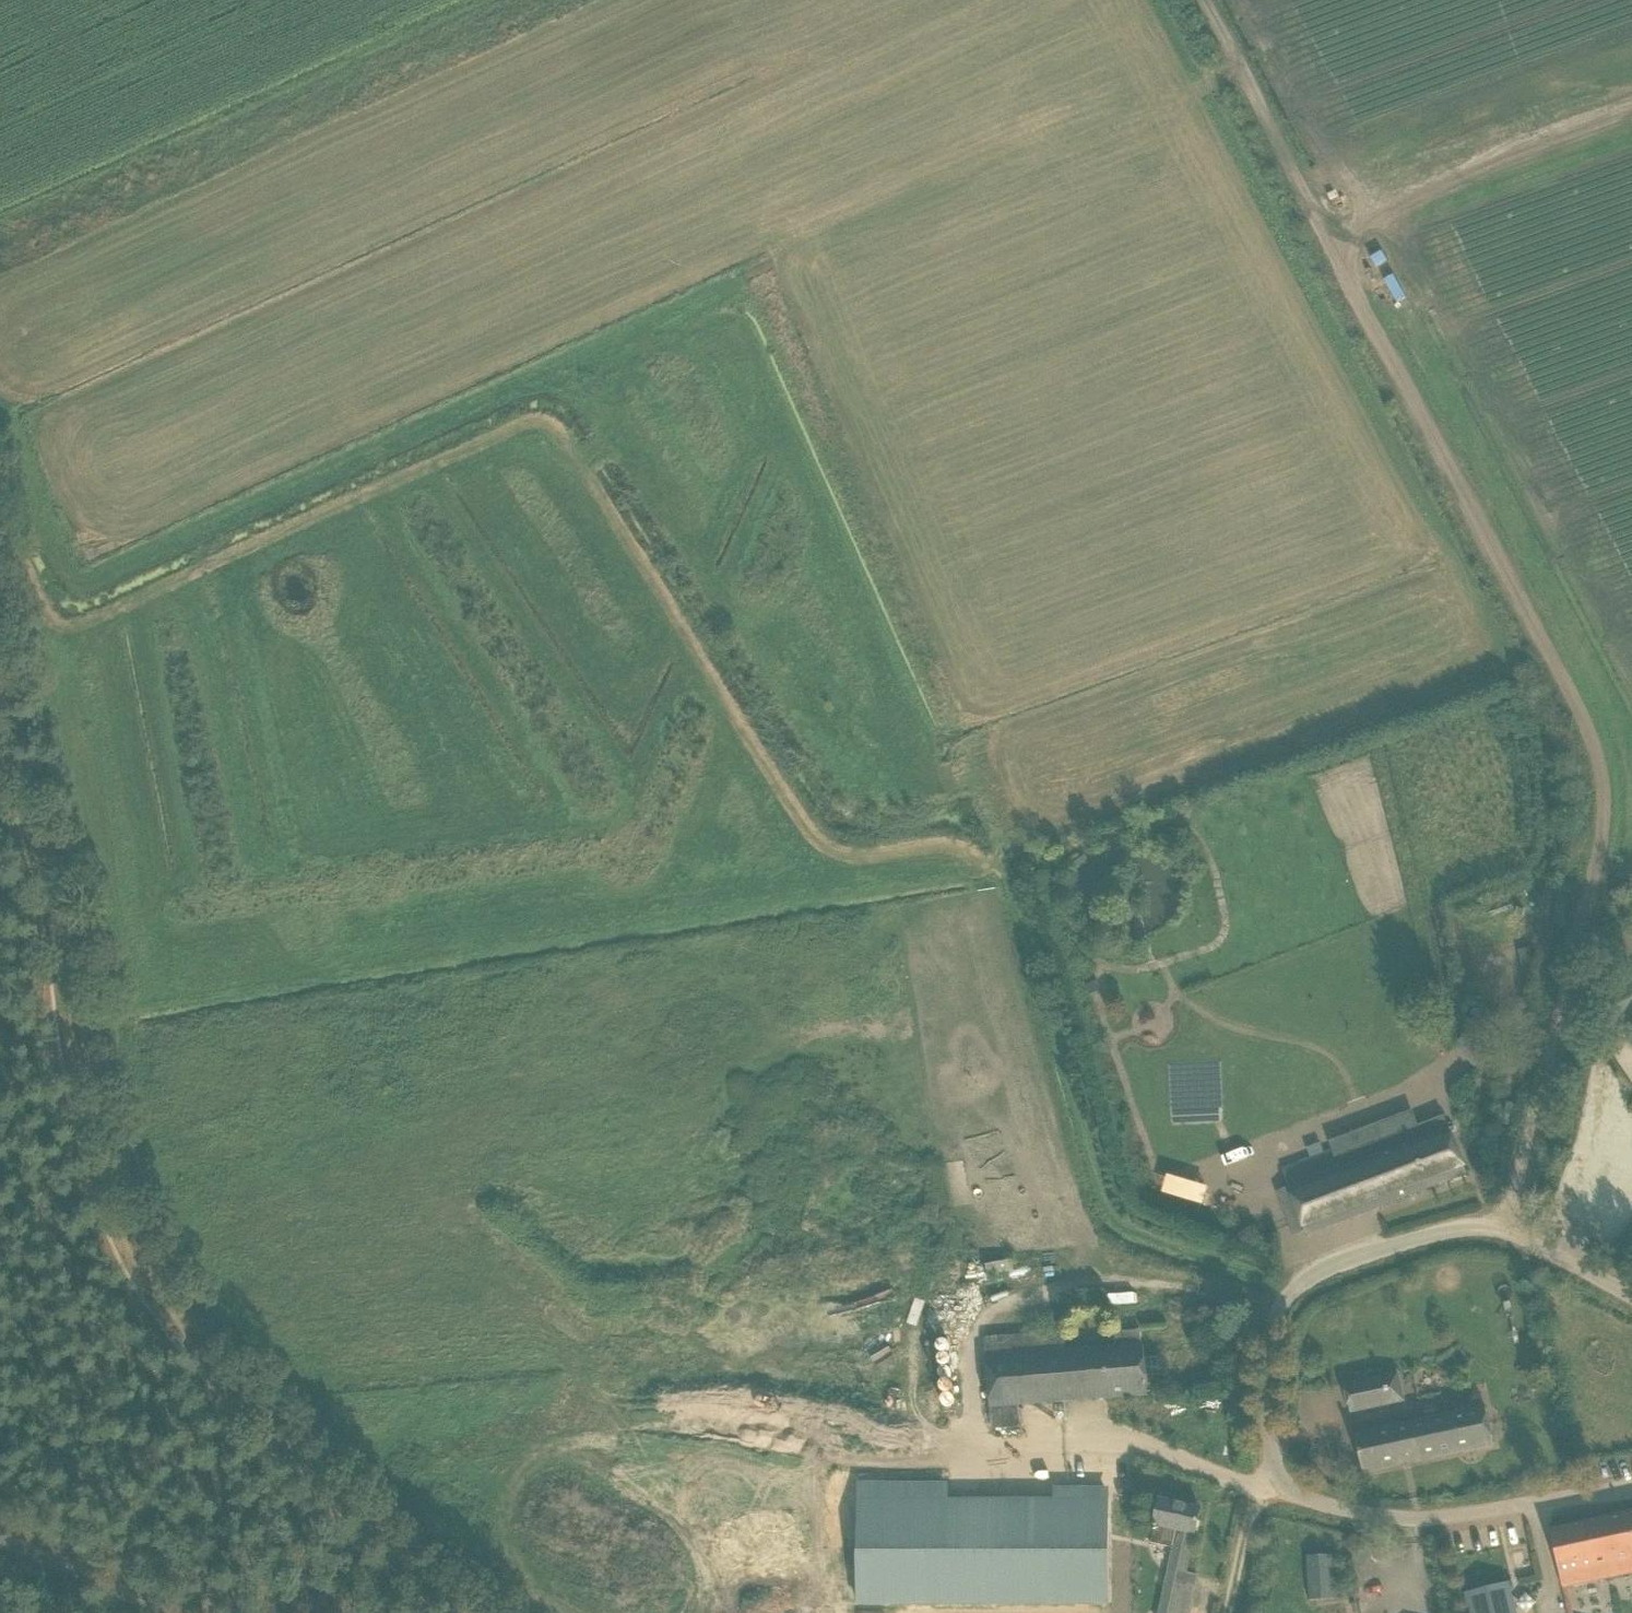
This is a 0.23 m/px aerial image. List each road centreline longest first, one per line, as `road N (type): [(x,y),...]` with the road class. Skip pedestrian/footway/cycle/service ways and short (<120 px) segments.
road 1 (track): [(1501,1230),(1595,855),(1599,771),(1574,701),(1196,0)]
road 2 (track): [(0,719),(107,1200),(124,1244),(175,1325),(455,1612)]
road 3 (unclassified): [(1631,1294),(1501,1230),(1467,1224),(1311,1277),(1280,1306),(1272,1327),(1268,1427),(1278,1475)]
road 4 (unclassified): [(1631,1488),(1421,1518),(1330,1504),(1294,1493),(1278,1475)]
road 5 (track): [(1631,125),(1325,240)]
road 6 (track): [(146,1612),(0,1542)]
road 7 (track): [(1278,1475),(1249,1504),(1227,1612)]

